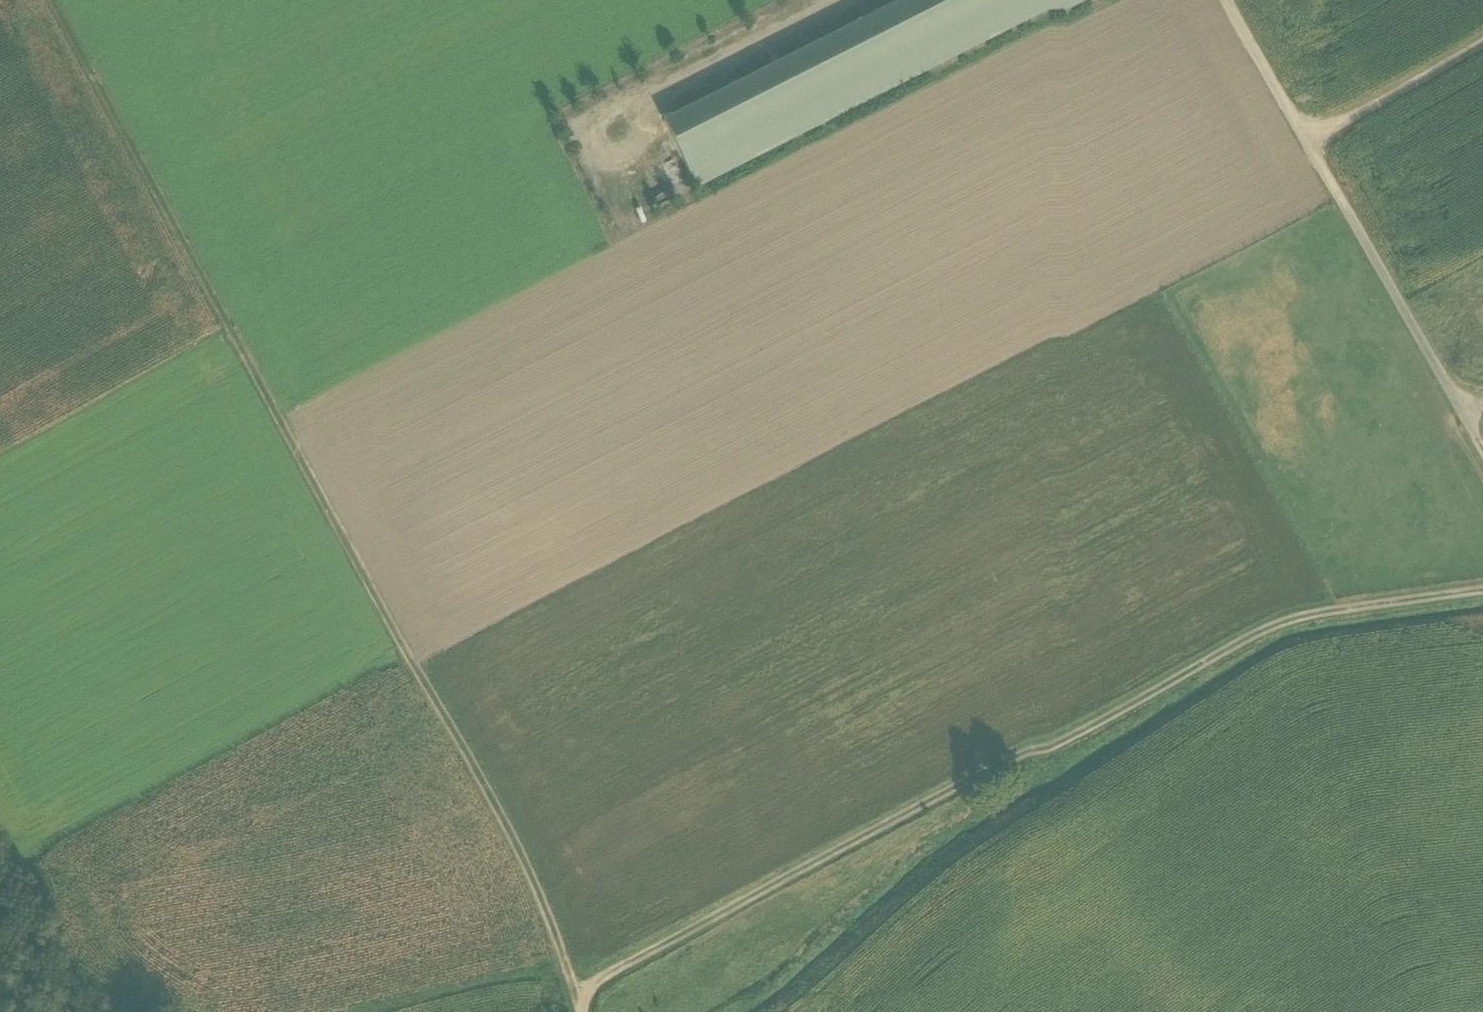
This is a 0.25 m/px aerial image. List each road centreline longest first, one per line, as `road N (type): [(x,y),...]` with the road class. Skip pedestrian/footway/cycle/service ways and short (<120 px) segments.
road 1 (track): [(574,995),(554,920),(45,0)]
road 2 (track): [(574,995),(764,900),(1270,620),(1482,590)]
road 3 (track): [(1224,0),(1464,420),(1482,408)]

